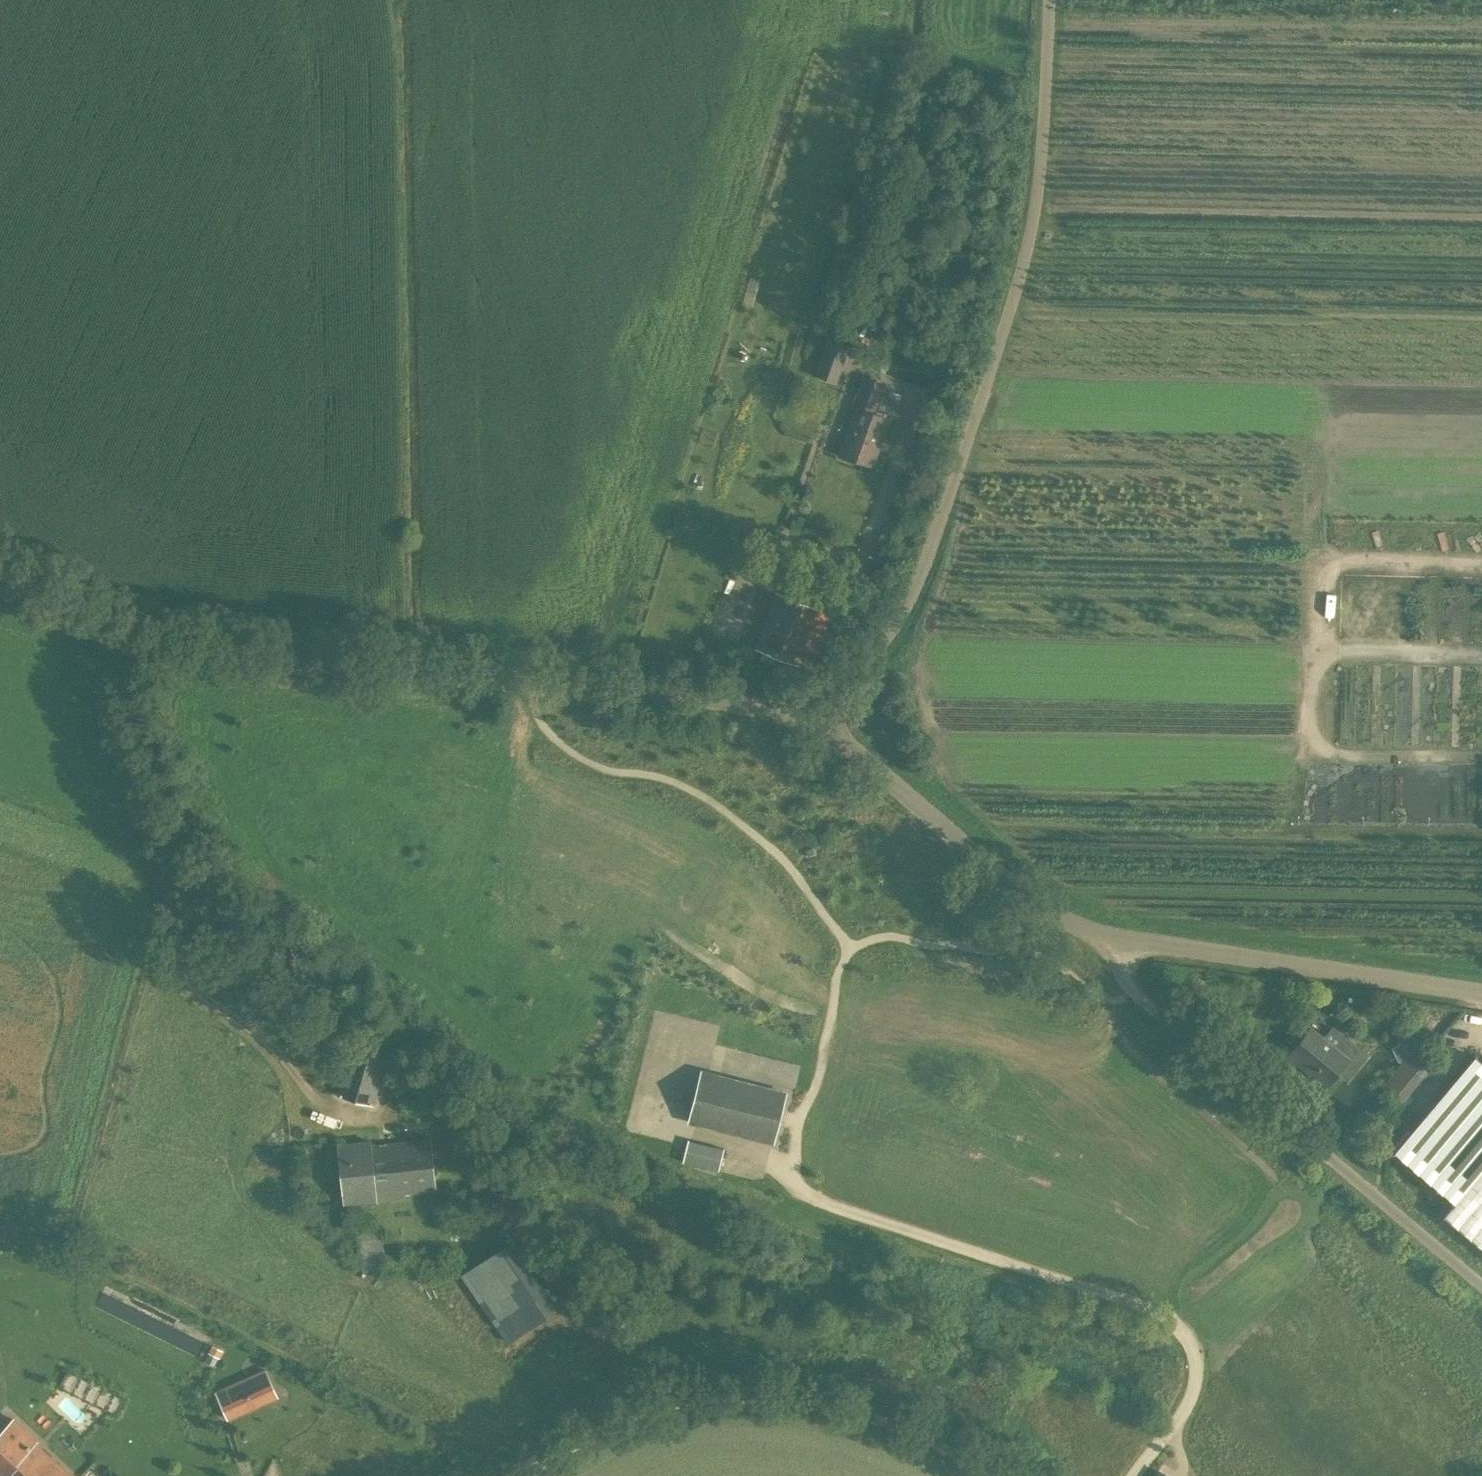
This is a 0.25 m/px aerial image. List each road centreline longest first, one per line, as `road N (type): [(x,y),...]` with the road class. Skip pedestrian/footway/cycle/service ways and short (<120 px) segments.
road 1 (unclassified): [(0,571),(128,637),(191,654),(704,698),(773,712),(826,737)]
road 2 (unclassified): [(826,737),(837,704),(908,605),(1017,288),(1039,182),(1049,0)]
road 3 (unclassified): [(1481,1285),(1126,985),(1116,938)]
road 4 (track): [(525,1475),(622,1419),(664,1402),(732,1394),(856,1413),(982,1465)]
road 5 (unclassified): [(1116,938),(1481,993)]
road 6 (unclassified): [(826,737),(872,766),(990,873),(1067,922),(1116,938)]

